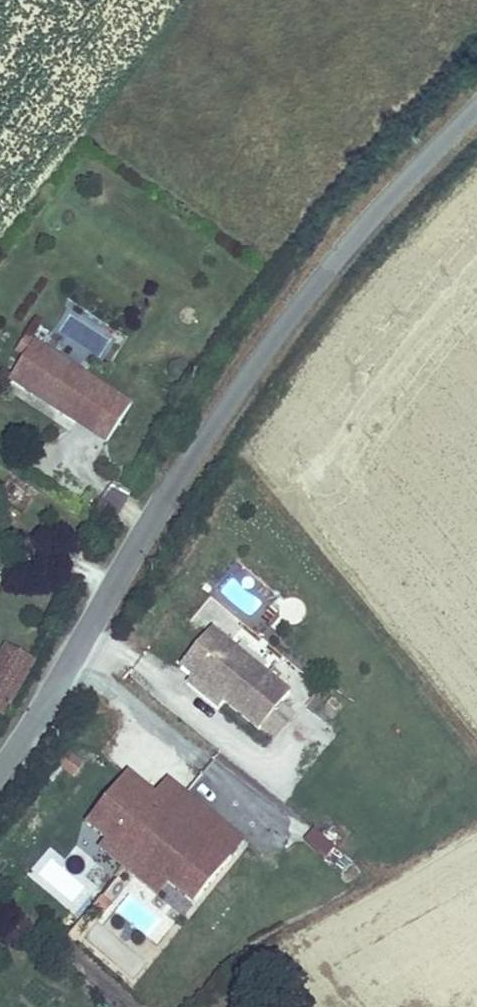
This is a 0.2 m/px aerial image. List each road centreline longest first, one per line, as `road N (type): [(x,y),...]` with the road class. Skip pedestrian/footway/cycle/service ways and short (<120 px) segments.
road 1 (tertiary): [(0,773),(261,352),(362,229),(476,108)]

